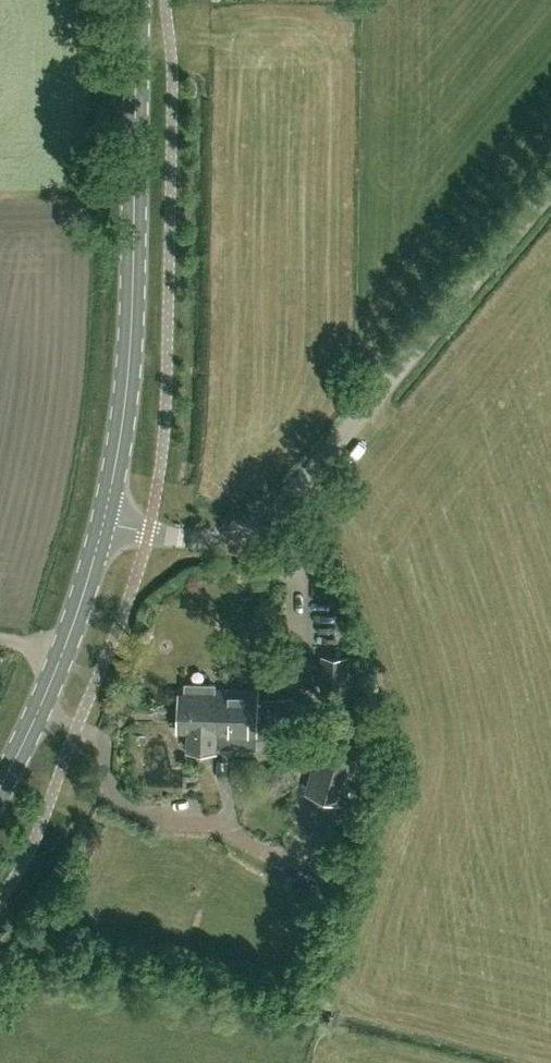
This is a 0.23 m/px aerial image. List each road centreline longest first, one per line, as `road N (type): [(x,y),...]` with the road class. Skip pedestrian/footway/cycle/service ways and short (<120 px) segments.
road 1 (unclassified): [(550,195),(294,506),(224,537),(107,520)]
road 2 (secondary): [(107,520),(129,385),(136,0)]
road 3 (secondary): [(0,786),(50,685),(107,520)]

